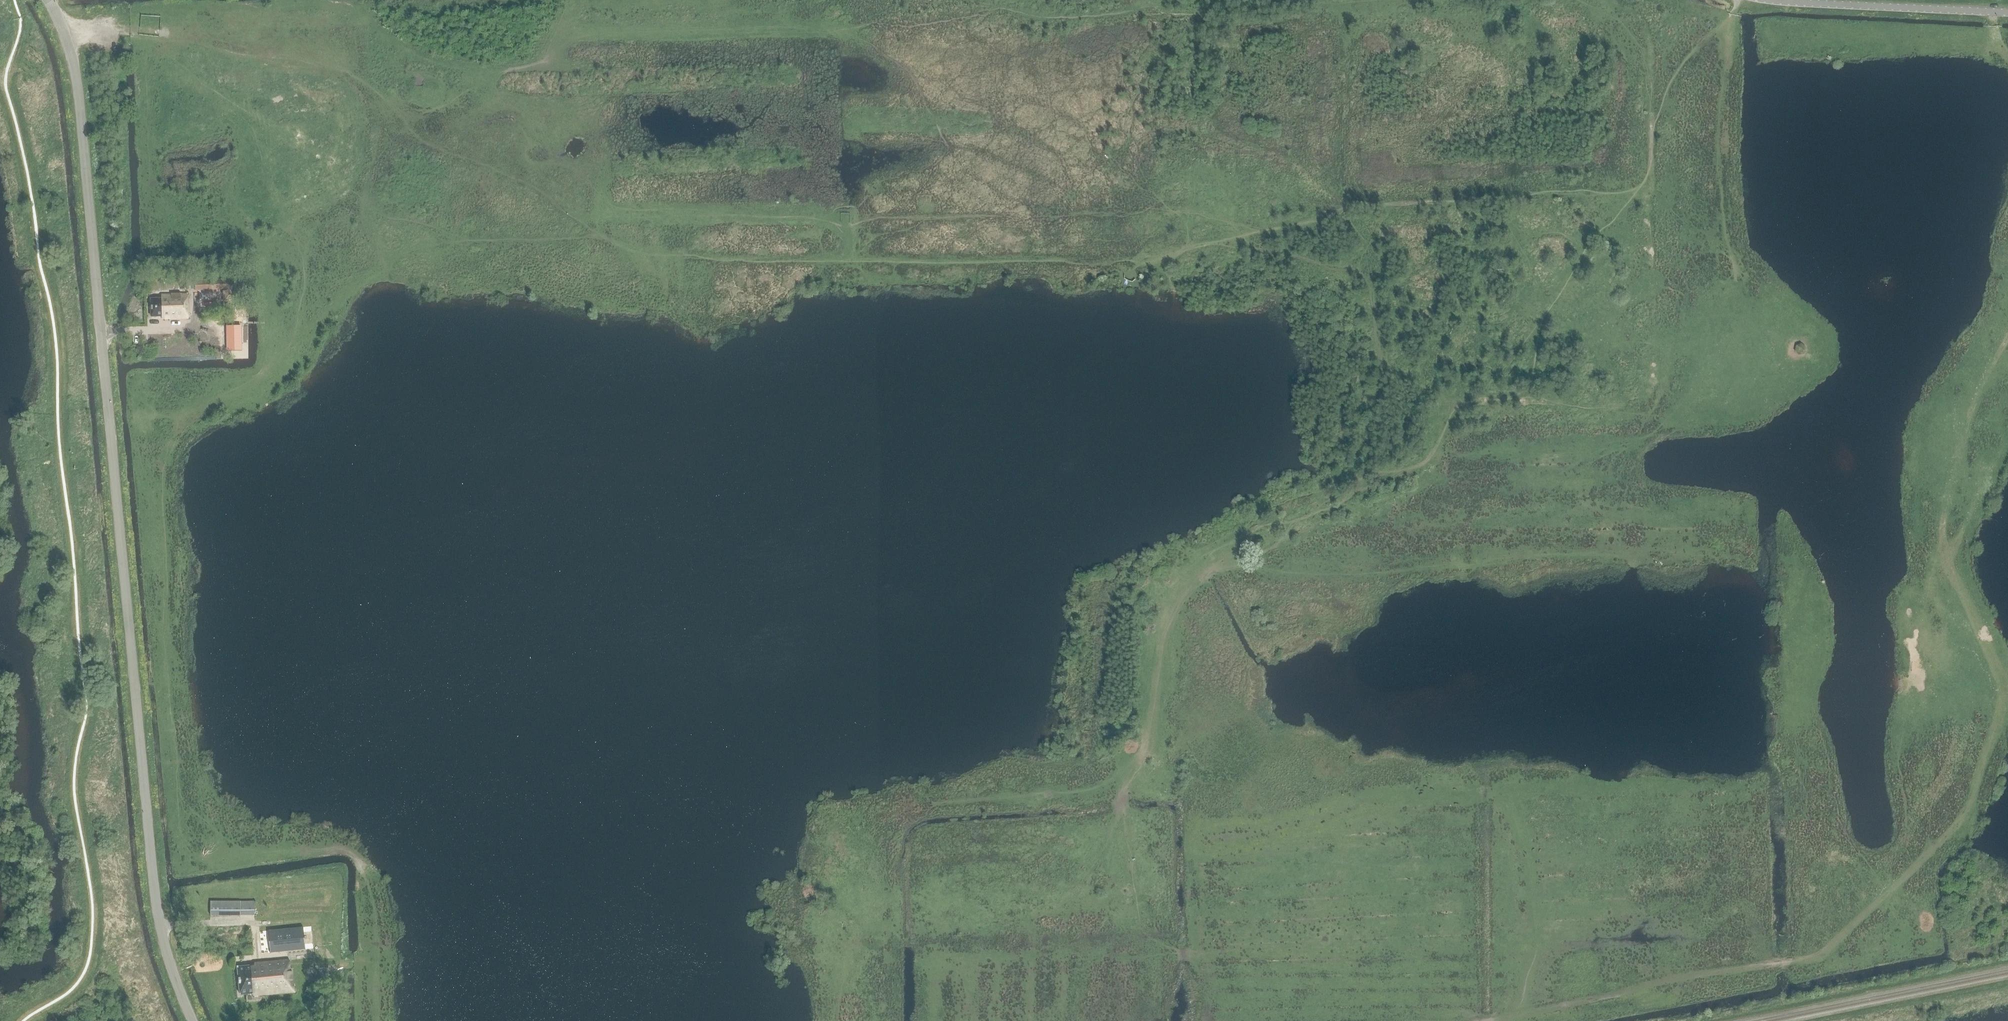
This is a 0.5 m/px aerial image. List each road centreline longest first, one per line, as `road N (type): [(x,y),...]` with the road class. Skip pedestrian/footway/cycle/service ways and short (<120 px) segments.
road 1 (tertiary): [(193,1020),(154,890),(81,122),(67,35),(49,0)]
road 2 (unclassified): [(2007,13),(1769,0)]

